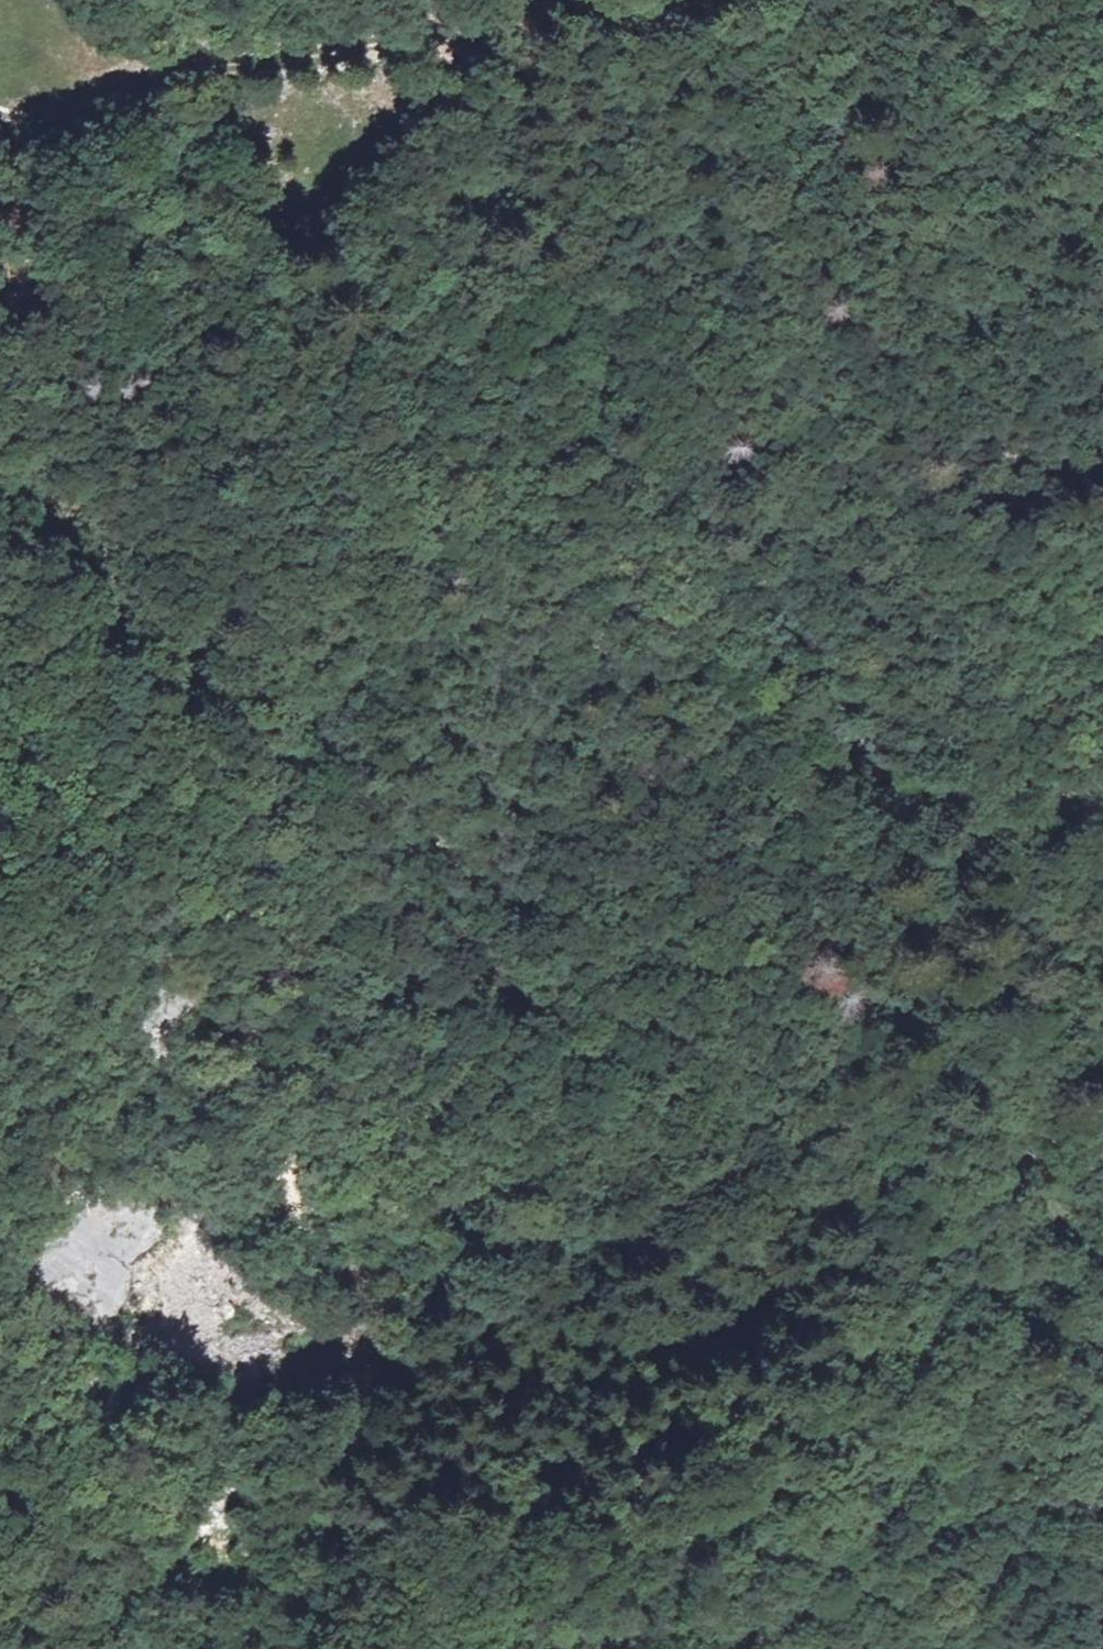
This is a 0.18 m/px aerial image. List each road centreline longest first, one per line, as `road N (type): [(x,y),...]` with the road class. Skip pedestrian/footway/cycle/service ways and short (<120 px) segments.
road 1 (track): [(0,106),(41,130),(210,57),(360,66),(485,0)]

